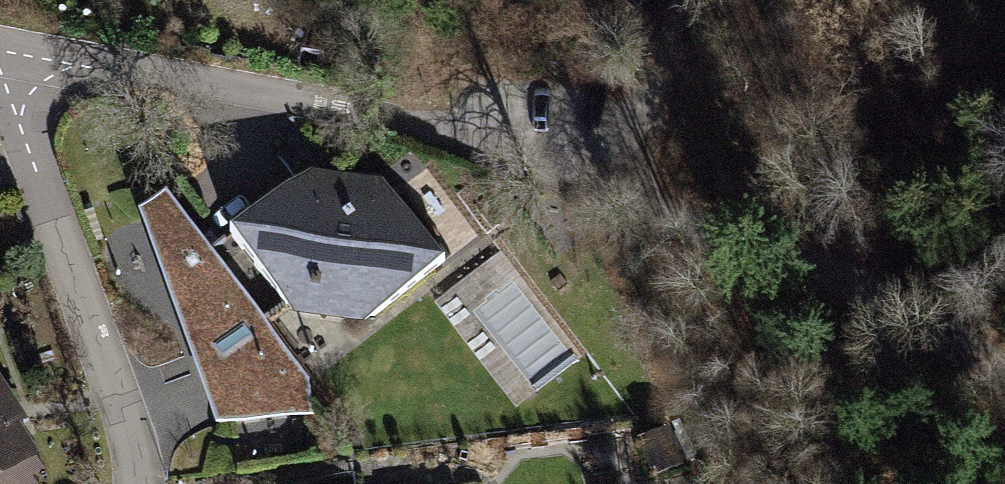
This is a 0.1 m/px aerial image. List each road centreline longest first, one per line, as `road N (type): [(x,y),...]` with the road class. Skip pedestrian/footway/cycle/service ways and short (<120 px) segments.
road 1 (residential): [(656,187),(433,122),(10,55)]
road 2 (residential): [(140,483),(127,425),(31,155),(10,55)]
road 3 (track): [(656,187),(777,246),(1004,382)]
road 4 (track): [(656,187),(678,0)]

